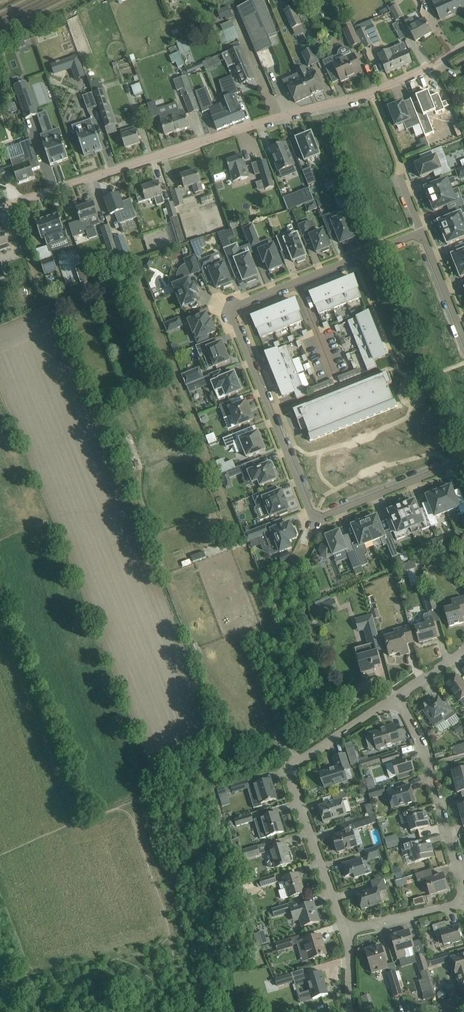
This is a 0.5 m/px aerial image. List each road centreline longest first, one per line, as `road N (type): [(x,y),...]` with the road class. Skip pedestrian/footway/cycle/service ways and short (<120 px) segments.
road 1 (residential): [(422,232),(240,304),(233,319),(310,511),(324,517),(463,460)]
road 2 (residential): [(463,47),(373,92),(0,208)]
road 3 (residential): [(344,931),(292,777),(300,761),(396,698)]
road 4 (residential): [(463,893),(423,744),(396,698)]
road 5 (residential): [(344,931),(463,902)]

